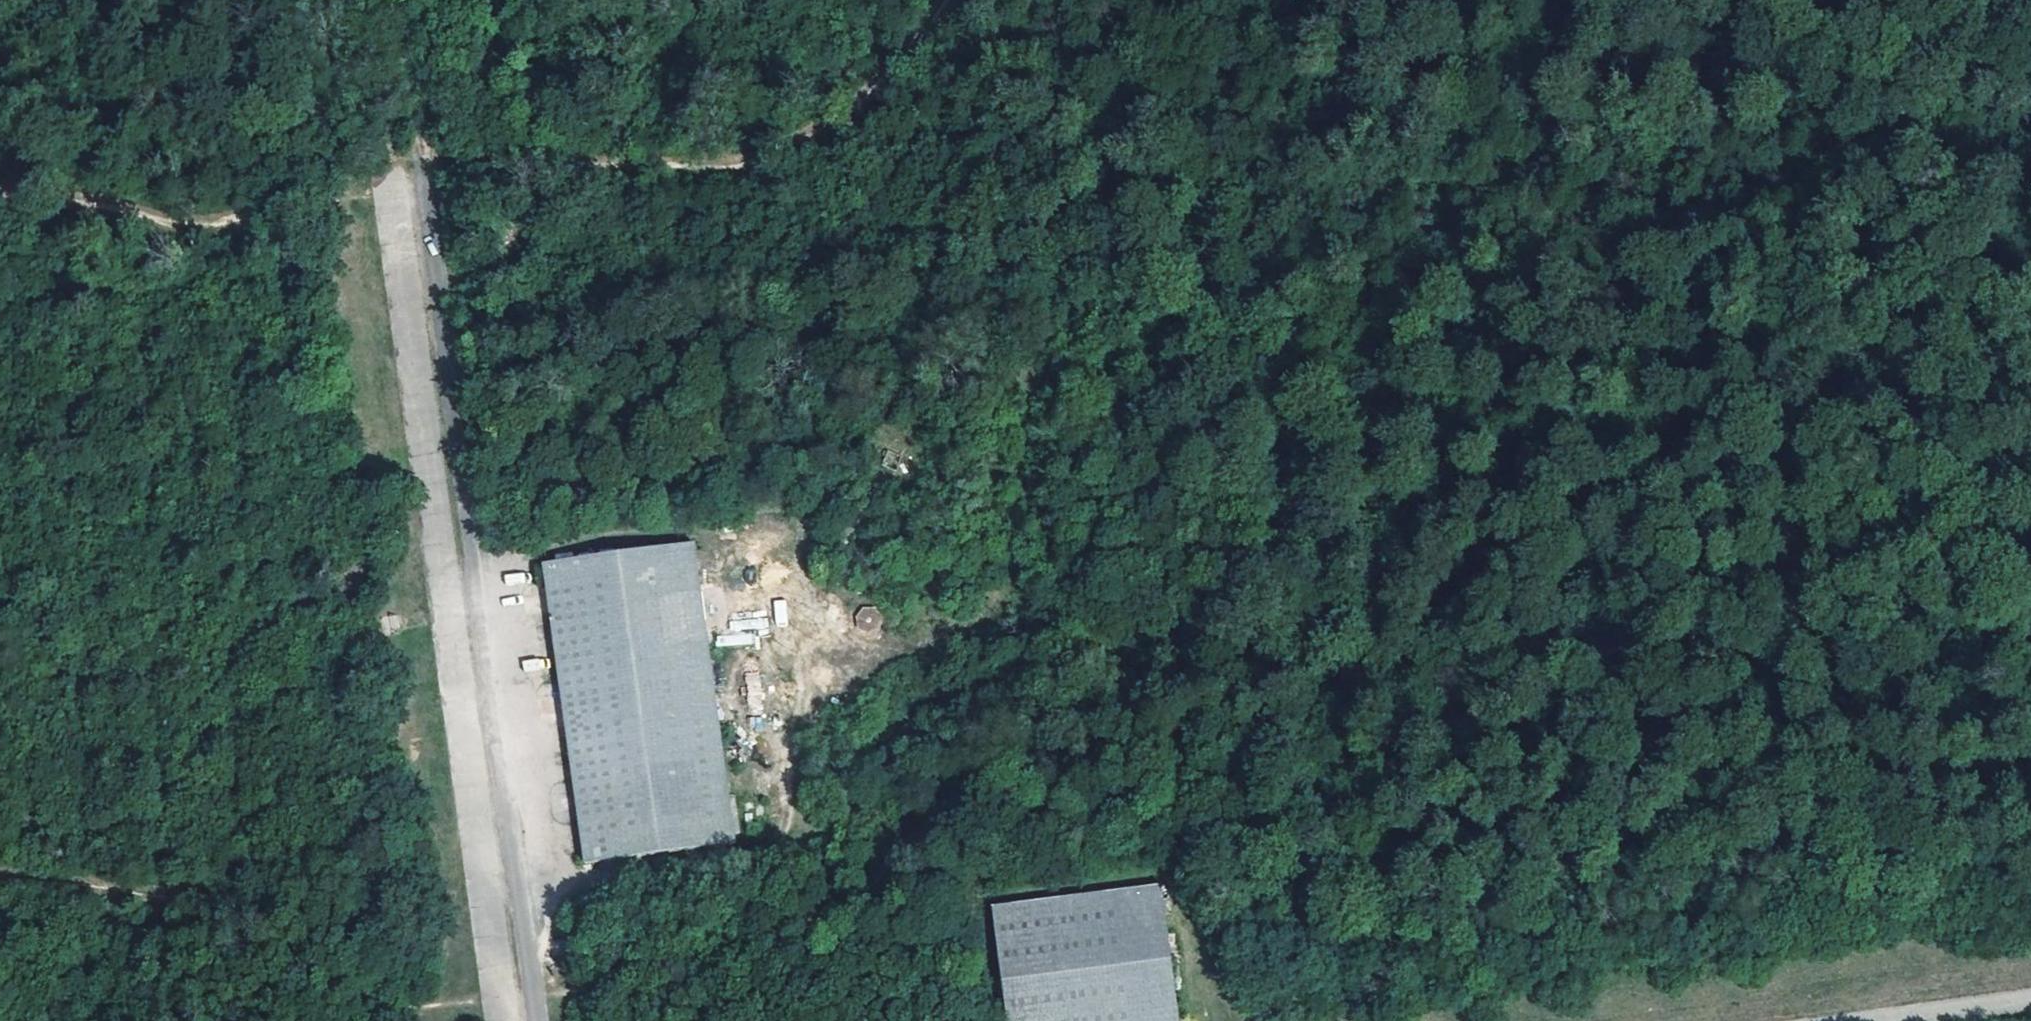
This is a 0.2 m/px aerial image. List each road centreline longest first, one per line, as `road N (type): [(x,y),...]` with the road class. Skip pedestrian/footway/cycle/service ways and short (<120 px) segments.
road 1 (unclassified): [(540,1020),(421,177)]
road 2 (unclassified): [(1844,1020),(2030,993)]

